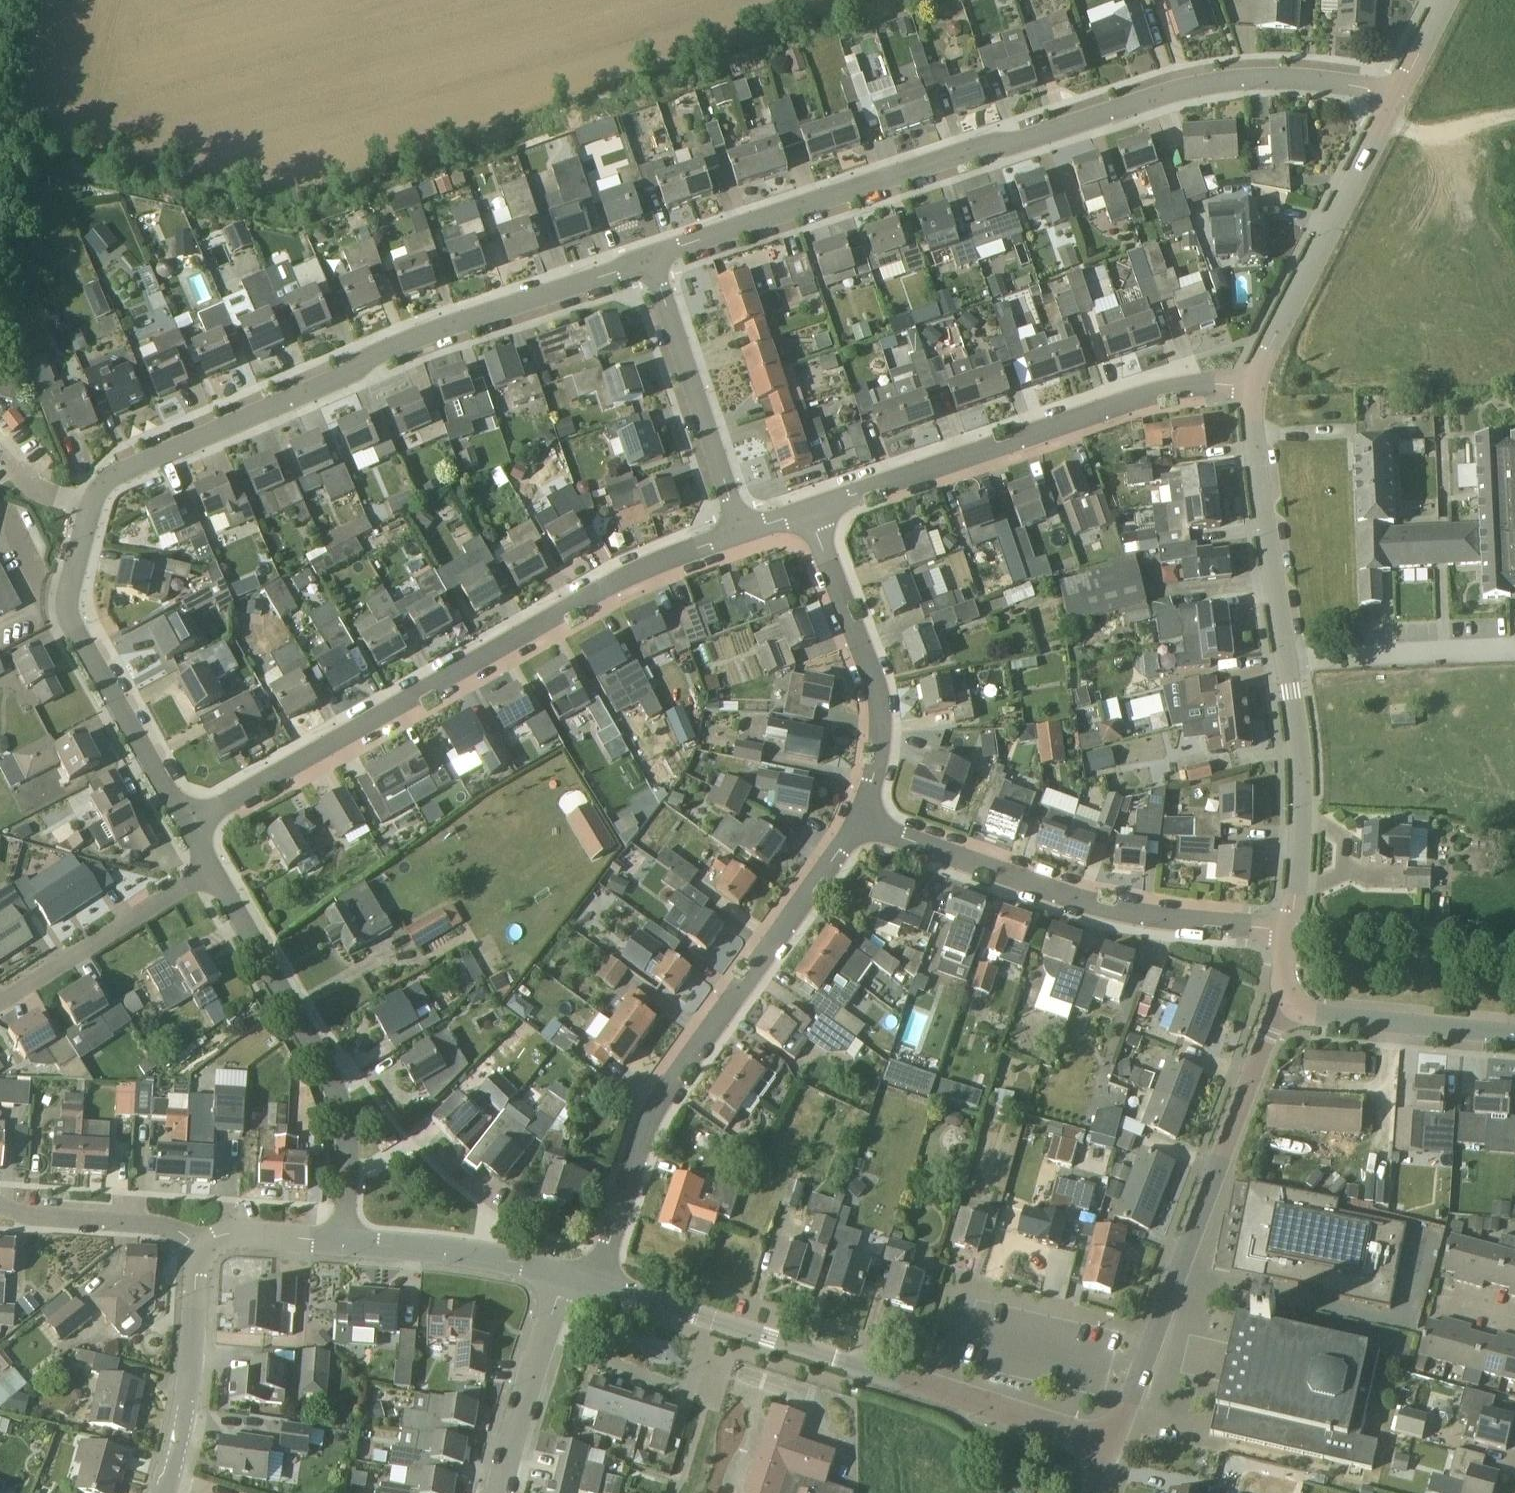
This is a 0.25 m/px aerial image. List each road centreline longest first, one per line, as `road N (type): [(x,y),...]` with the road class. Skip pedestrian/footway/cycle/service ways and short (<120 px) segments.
road 1 (residential): [(191,825),(72,616),(97,490),(127,468),(342,378),(381,350),(648,256)]
road 2 (residential): [(648,256),(972,148),(1225,80),(1359,83),(1396,97)]
road 3 (residential): [(191,825),(623,578),(735,534)]
road 4 (tertiary): [(1287,931),(1299,871),(1301,768),(1254,385)]
road 5 (residential): [(603,1285),(647,1128),(665,1094),(857,821)]
road 6 (residential): [(1113,1444),(603,1285)]
road 7 (residential): [(1113,1444),(1268,1032),(1291,1002)]
road 8 (residential): [(812,512),(1133,398),(1191,386),(1254,385)]
road 9 (residential): [(1287,931),(1165,918),(1059,894),(857,821)]
road 10 (residential): [(344,1242),(348,1144),(337,1091),(214,867)]
road 11 (residential): [(857,821),(877,774),(882,731),(812,512)]
road 12 (tertiary): [(1254,385),(1396,97)]
road 13 (residential): [(735,534),(648,256)]
road 14 (residential): [(0,1000),(214,867)]
road 15 (residential): [(169,1492),(205,1246)]
road 16 (residential): [(505,1492),(568,1274)]
road 17 (tertiary): [(1514,1034),(1318,1015),(1291,1002)]
road 18 (residential): [(568,1274),(499,1258),(344,1242)]
road 19 (residential): [(205,1246),(159,1224),(31,1217),(0,1203)]
road 20 (residential): [(344,1242),(237,1235),(205,1246)]

